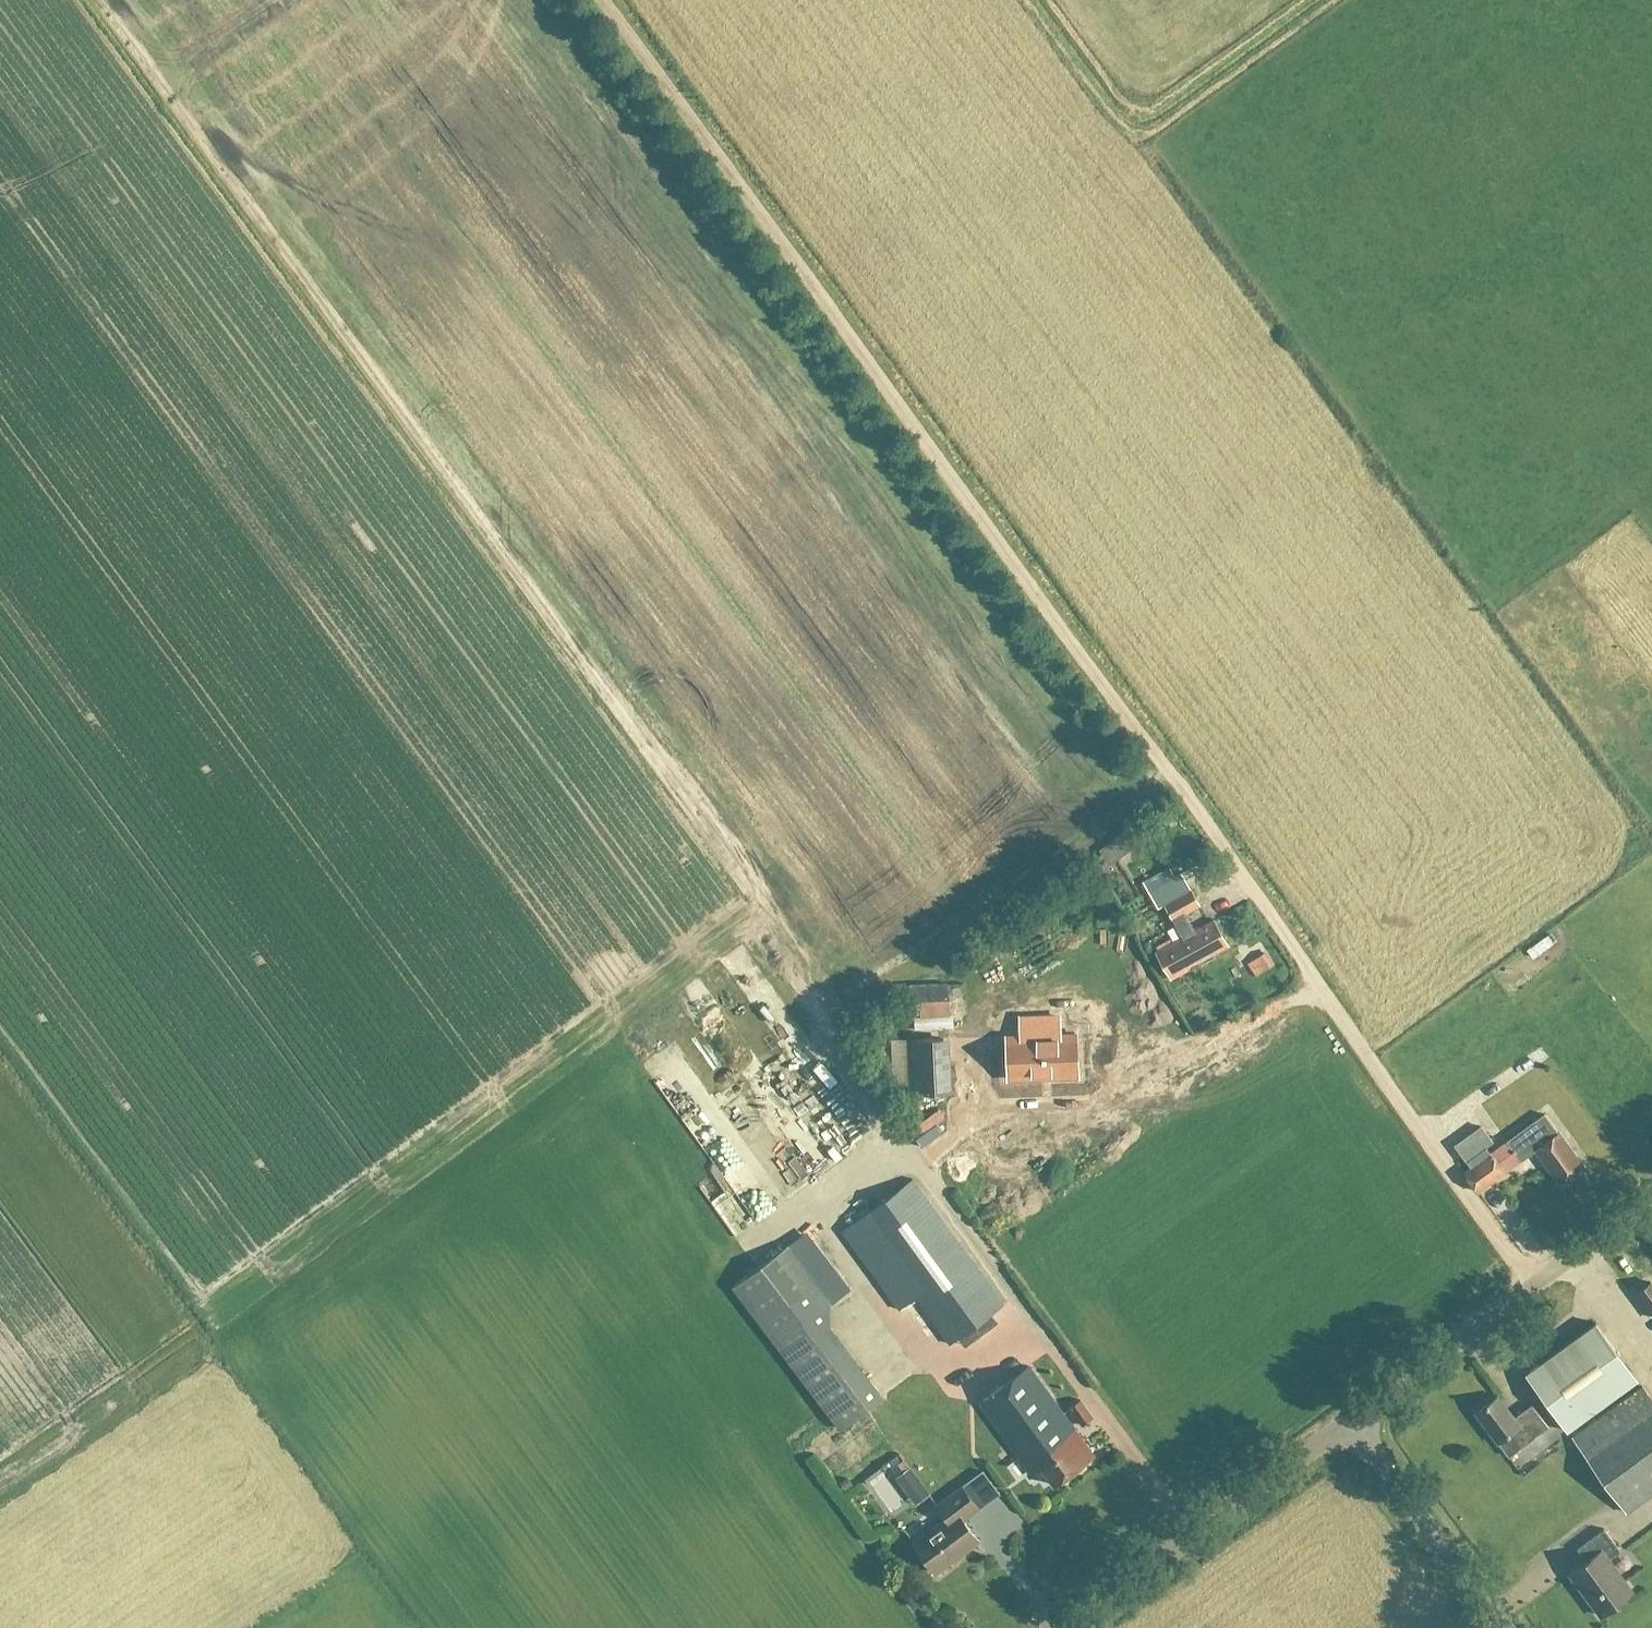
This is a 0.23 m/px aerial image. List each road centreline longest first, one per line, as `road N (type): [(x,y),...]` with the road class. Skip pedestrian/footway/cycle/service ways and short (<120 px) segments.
road 1 (track): [(1532,1284),(597,0)]
road 2 (tertiary): [(1351,1421),(1651,1196)]
road 3 (tertiary): [(1067,1627),(1351,1421)]
road 4 (unclassified): [(1504,1627),(1351,1421)]

